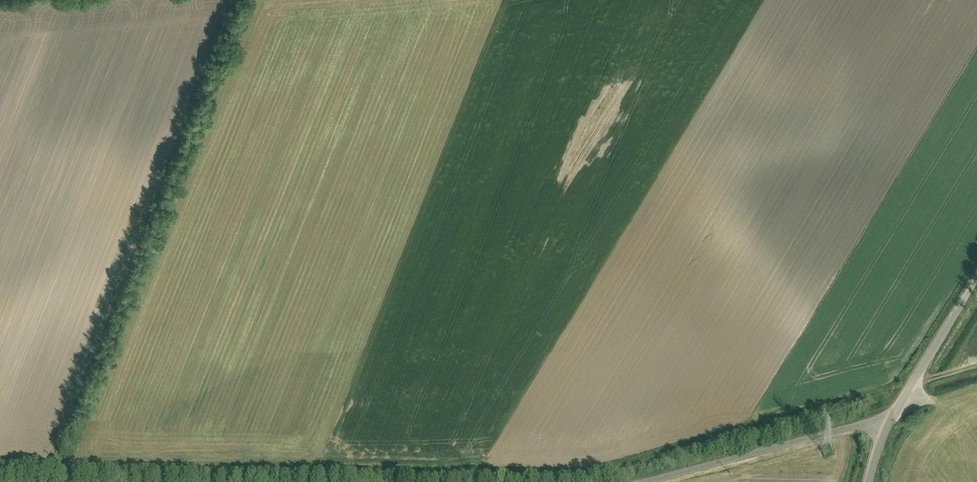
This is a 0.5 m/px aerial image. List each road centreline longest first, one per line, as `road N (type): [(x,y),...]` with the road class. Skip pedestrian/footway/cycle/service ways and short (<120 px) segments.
road 1 (residential): [(629,481),(887,422)]
road 2 (residential): [(0,478),(185,481)]
road 3 (residential): [(976,276),(887,422)]

